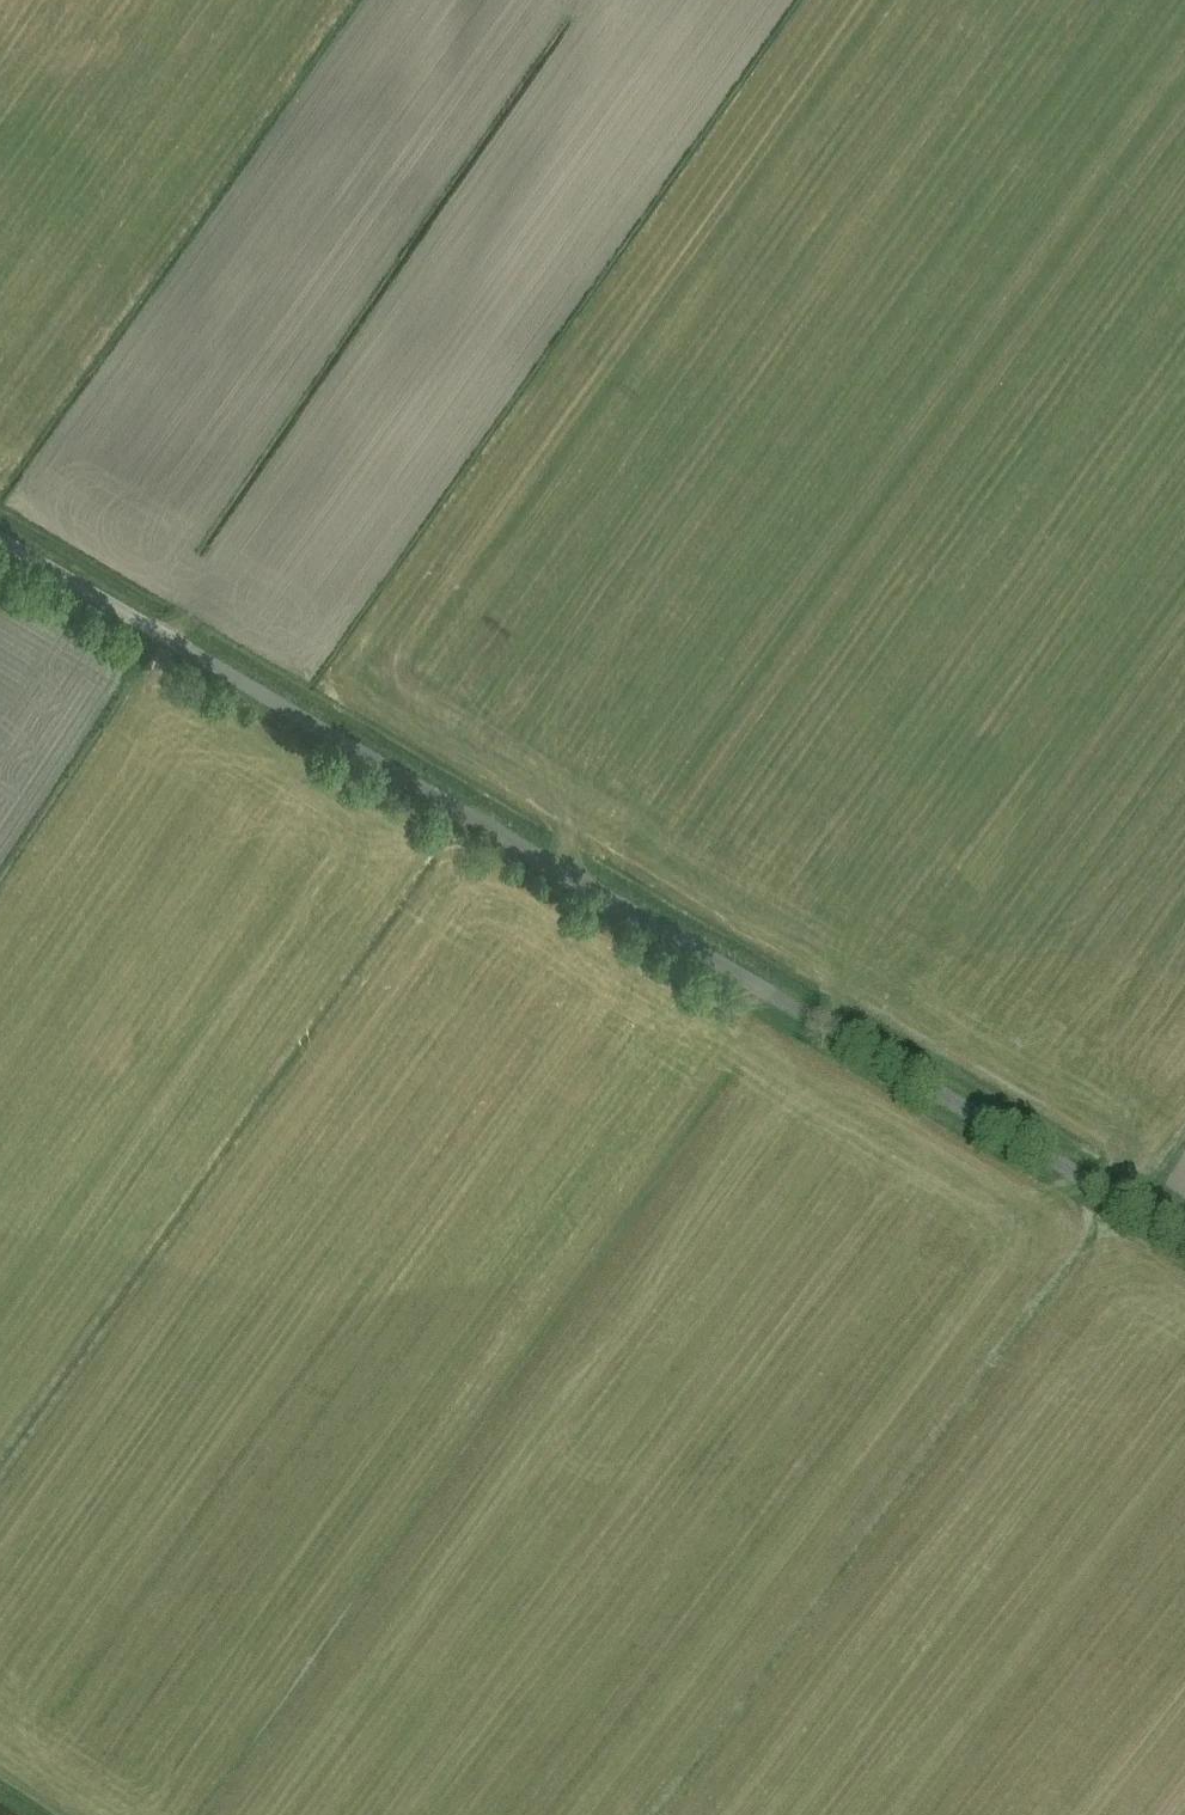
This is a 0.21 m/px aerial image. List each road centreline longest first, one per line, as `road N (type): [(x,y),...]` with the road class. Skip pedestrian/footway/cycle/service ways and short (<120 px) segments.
road 1 (unclassified): [(1184,1236),(0,537)]

